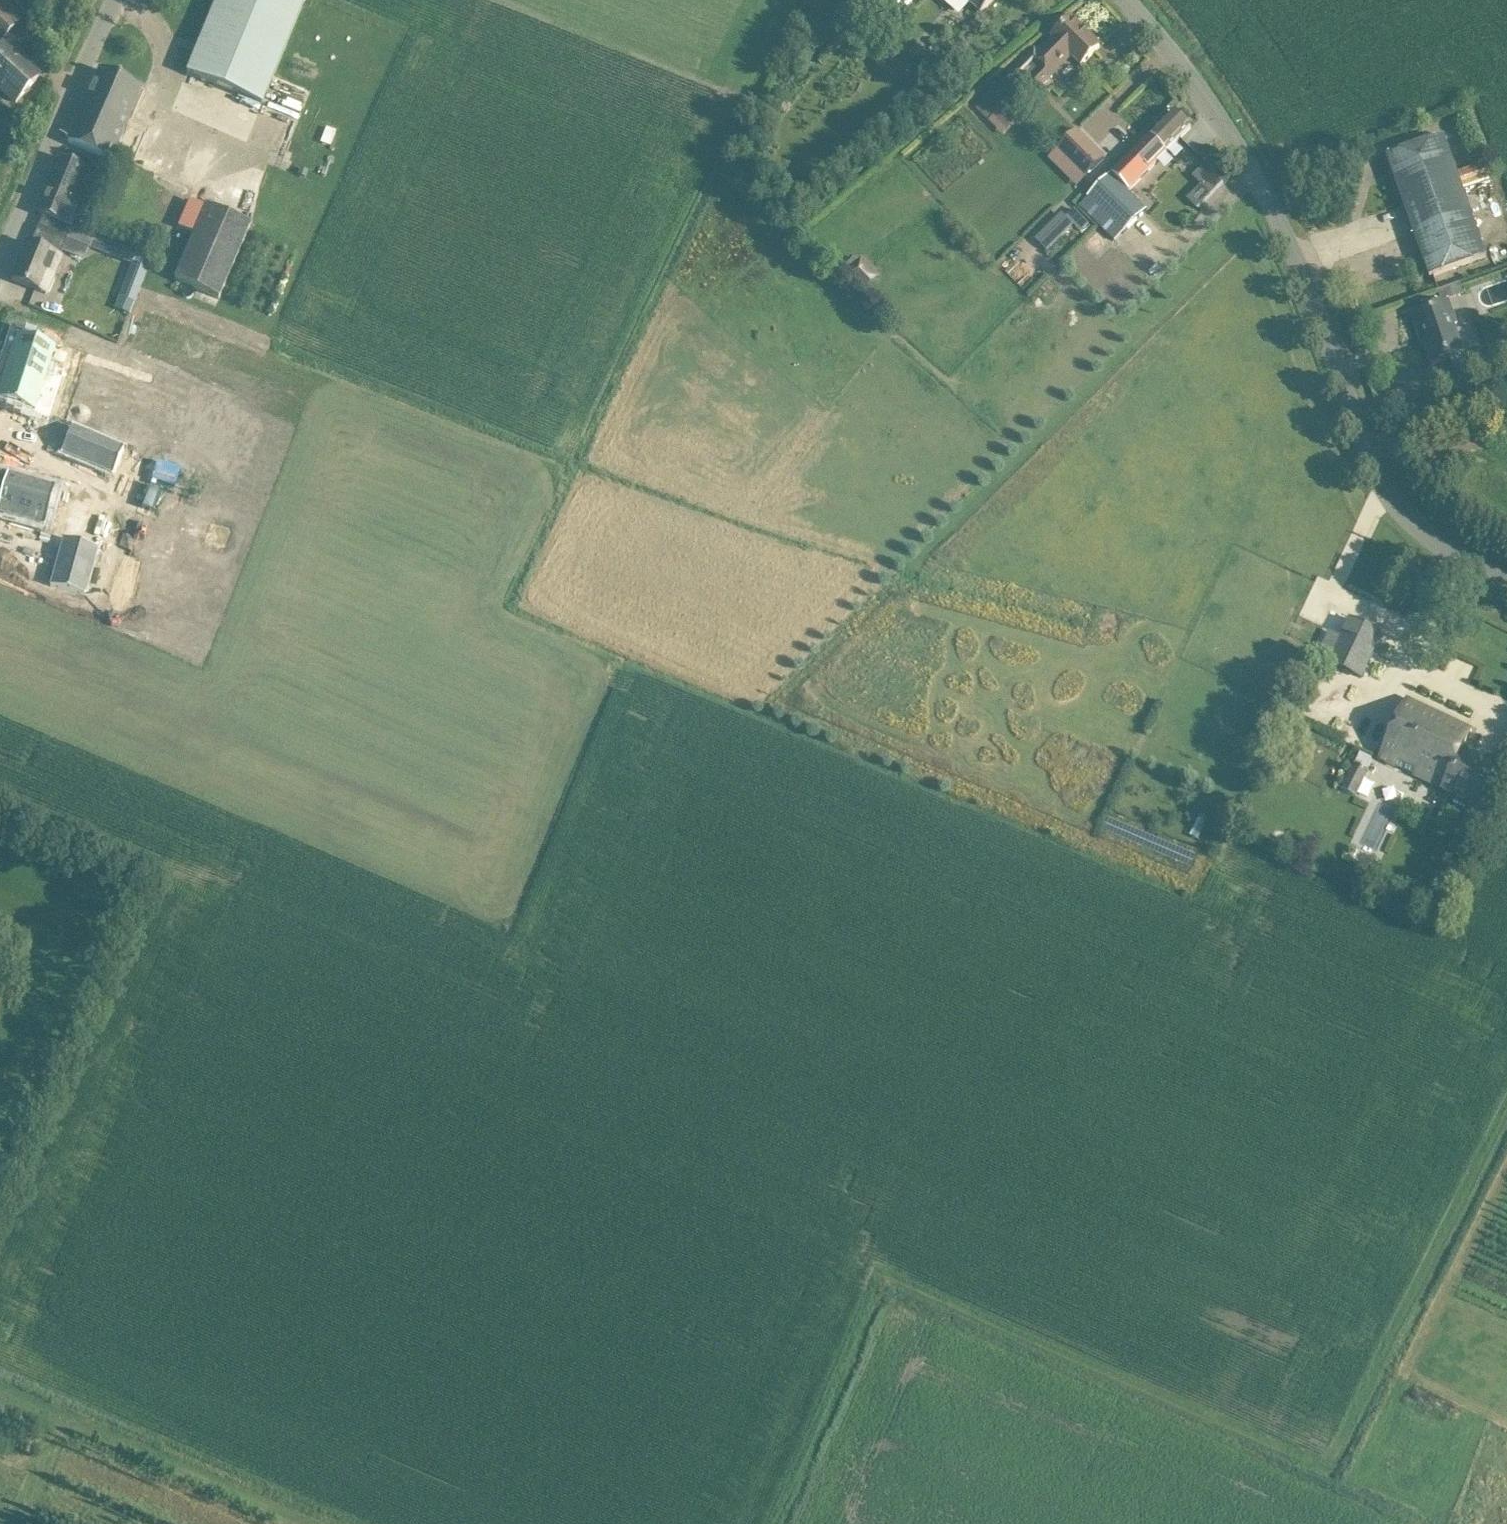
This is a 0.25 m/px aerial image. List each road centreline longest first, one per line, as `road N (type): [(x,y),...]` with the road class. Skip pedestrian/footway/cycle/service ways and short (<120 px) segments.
road 1 (unclassified): [(1506,583),(1439,548),(1399,506),(1265,200),(1205,95),(1122,0)]
road 2 (unclassified): [(0,269),(123,0)]

